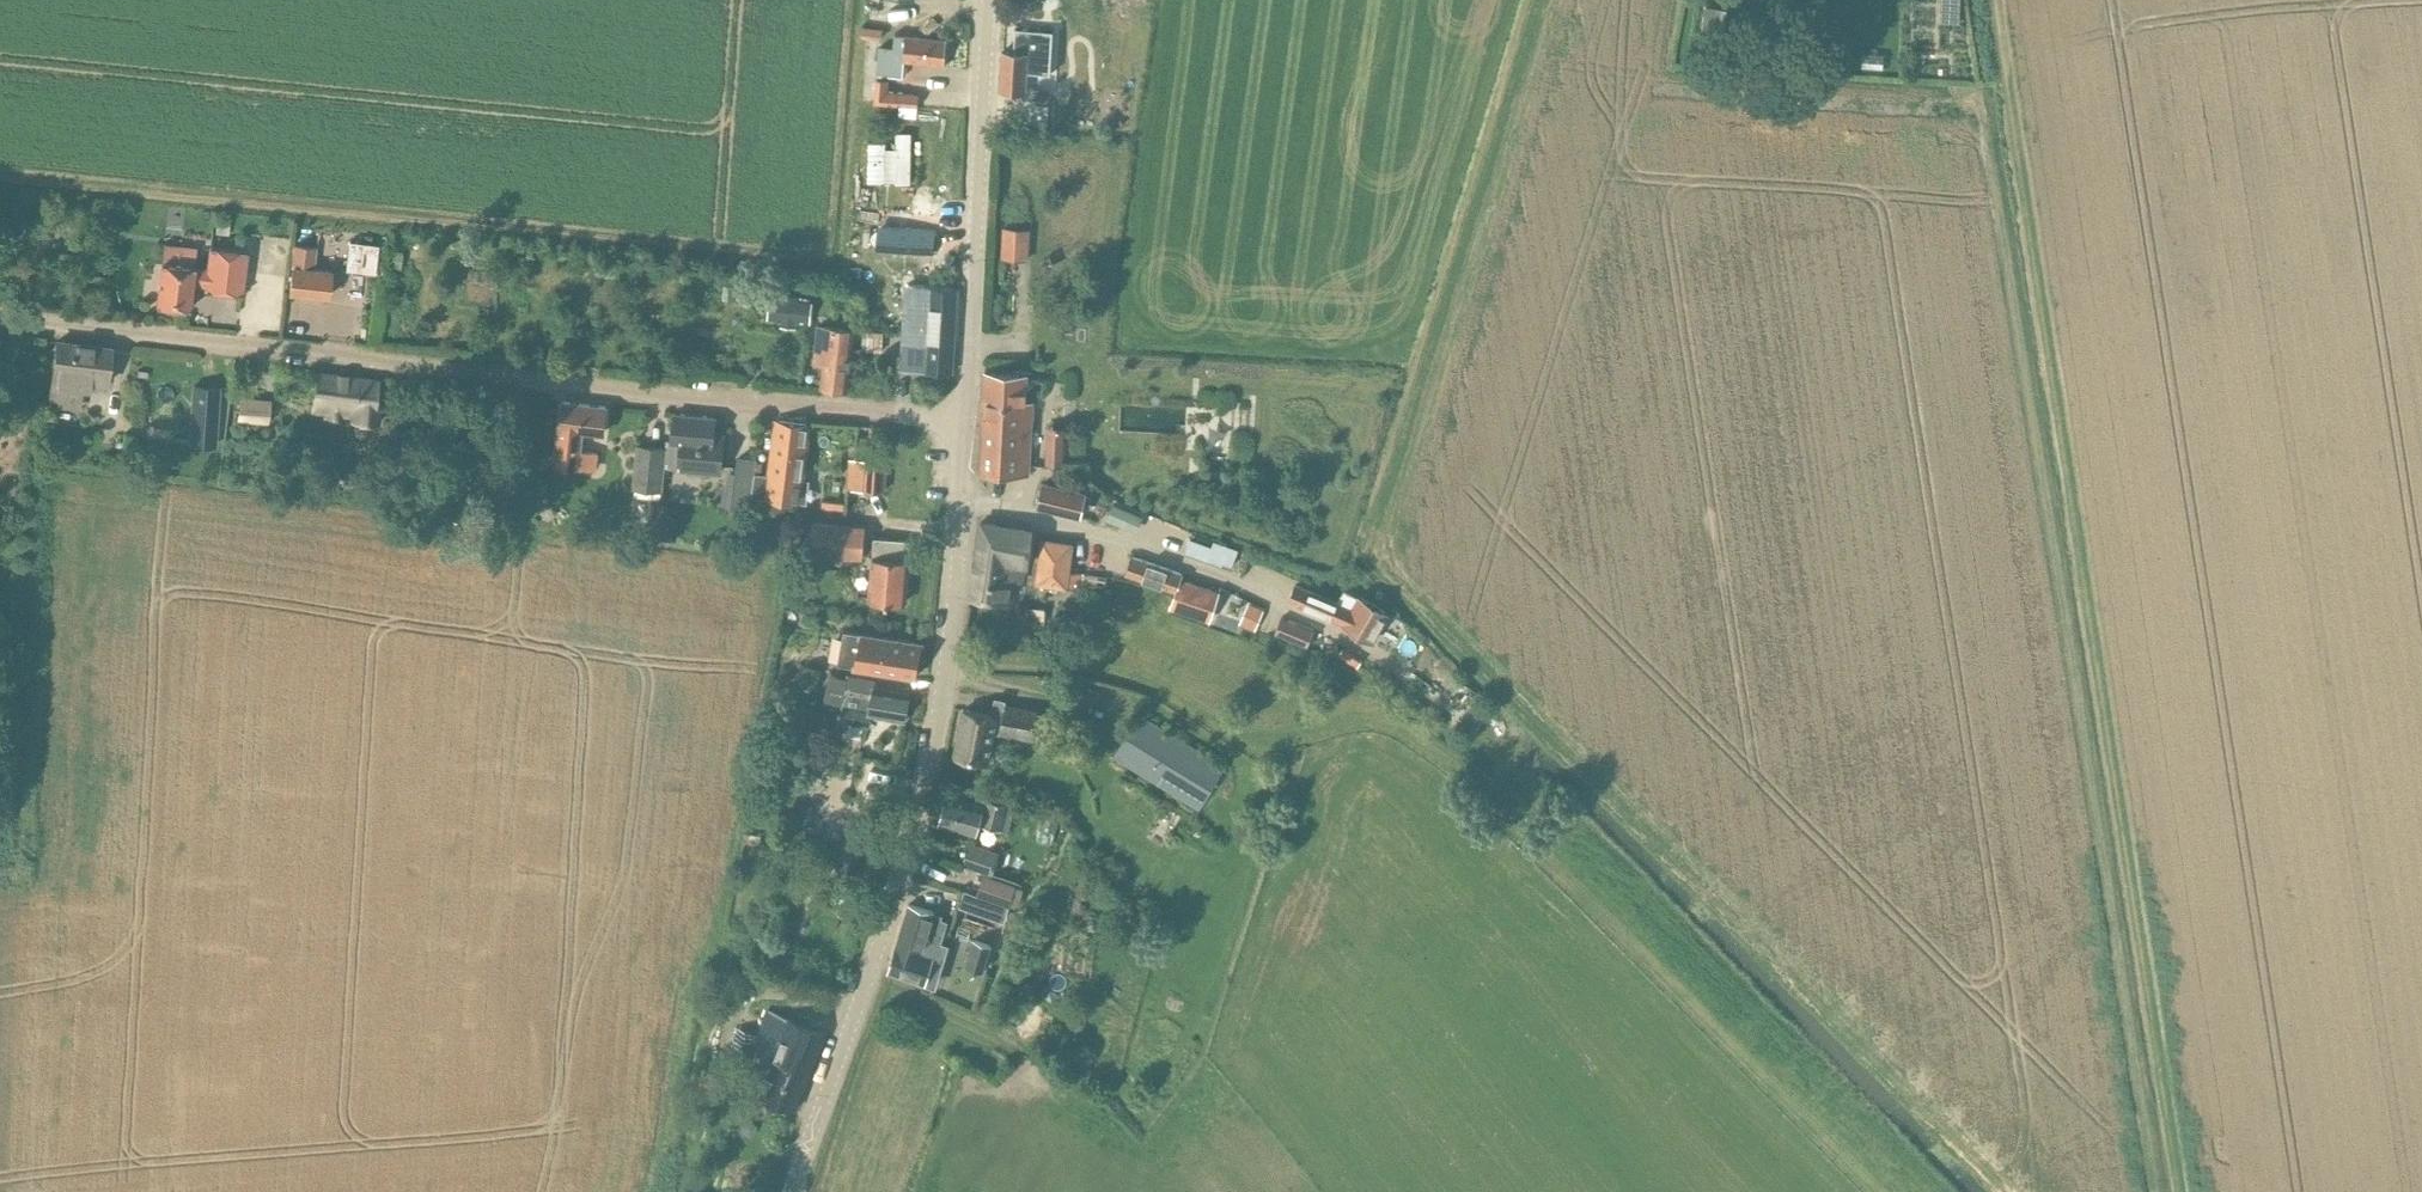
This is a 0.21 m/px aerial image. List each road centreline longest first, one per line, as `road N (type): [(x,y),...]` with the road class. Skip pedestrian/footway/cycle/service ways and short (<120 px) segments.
road 1 (unclassified): [(967,423),(0,322)]
road 2 (tertiary): [(793,1191),(936,759),(961,500)]
road 3 (residential): [(1390,659),(1229,578),(961,500)]
road 4 (tertiary): [(967,423),(991,0)]

